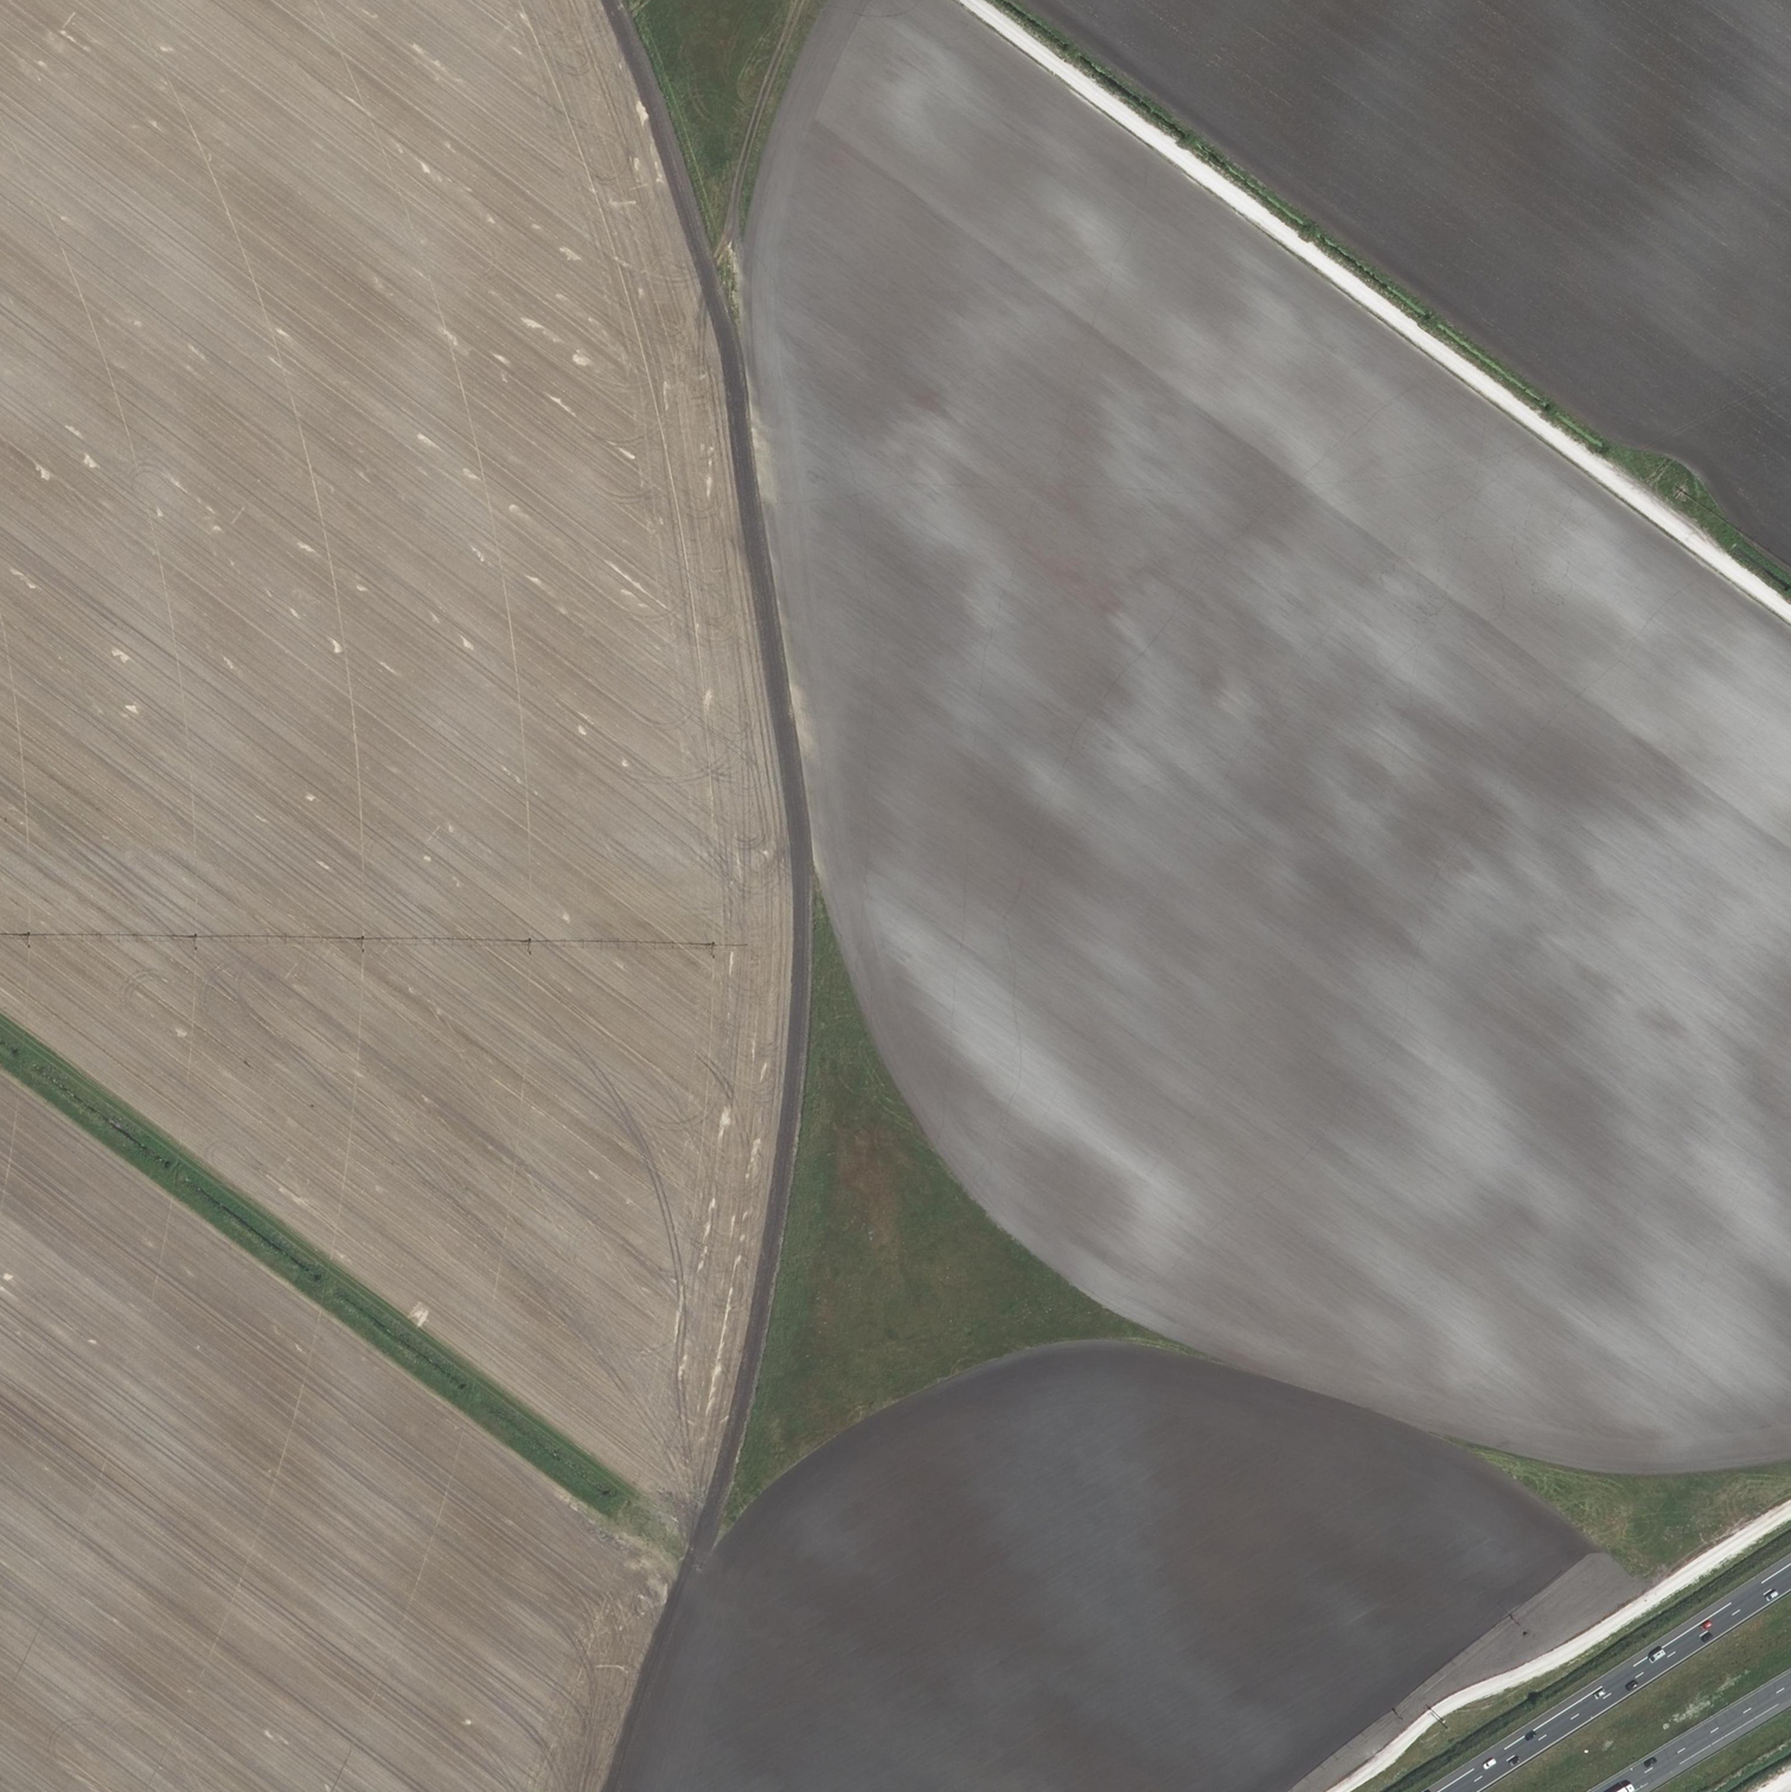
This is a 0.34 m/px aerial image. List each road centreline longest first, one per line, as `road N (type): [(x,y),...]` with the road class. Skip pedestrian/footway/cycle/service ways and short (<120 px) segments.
road 1 (track): [(1790,611),(976,0)]
road 2 (track): [(1790,1505),(1341,1791)]
road 3 (motorway): [(1790,1576),(1455,1791)]
road 4 (motorway): [(1616,1791),(1790,1686)]

